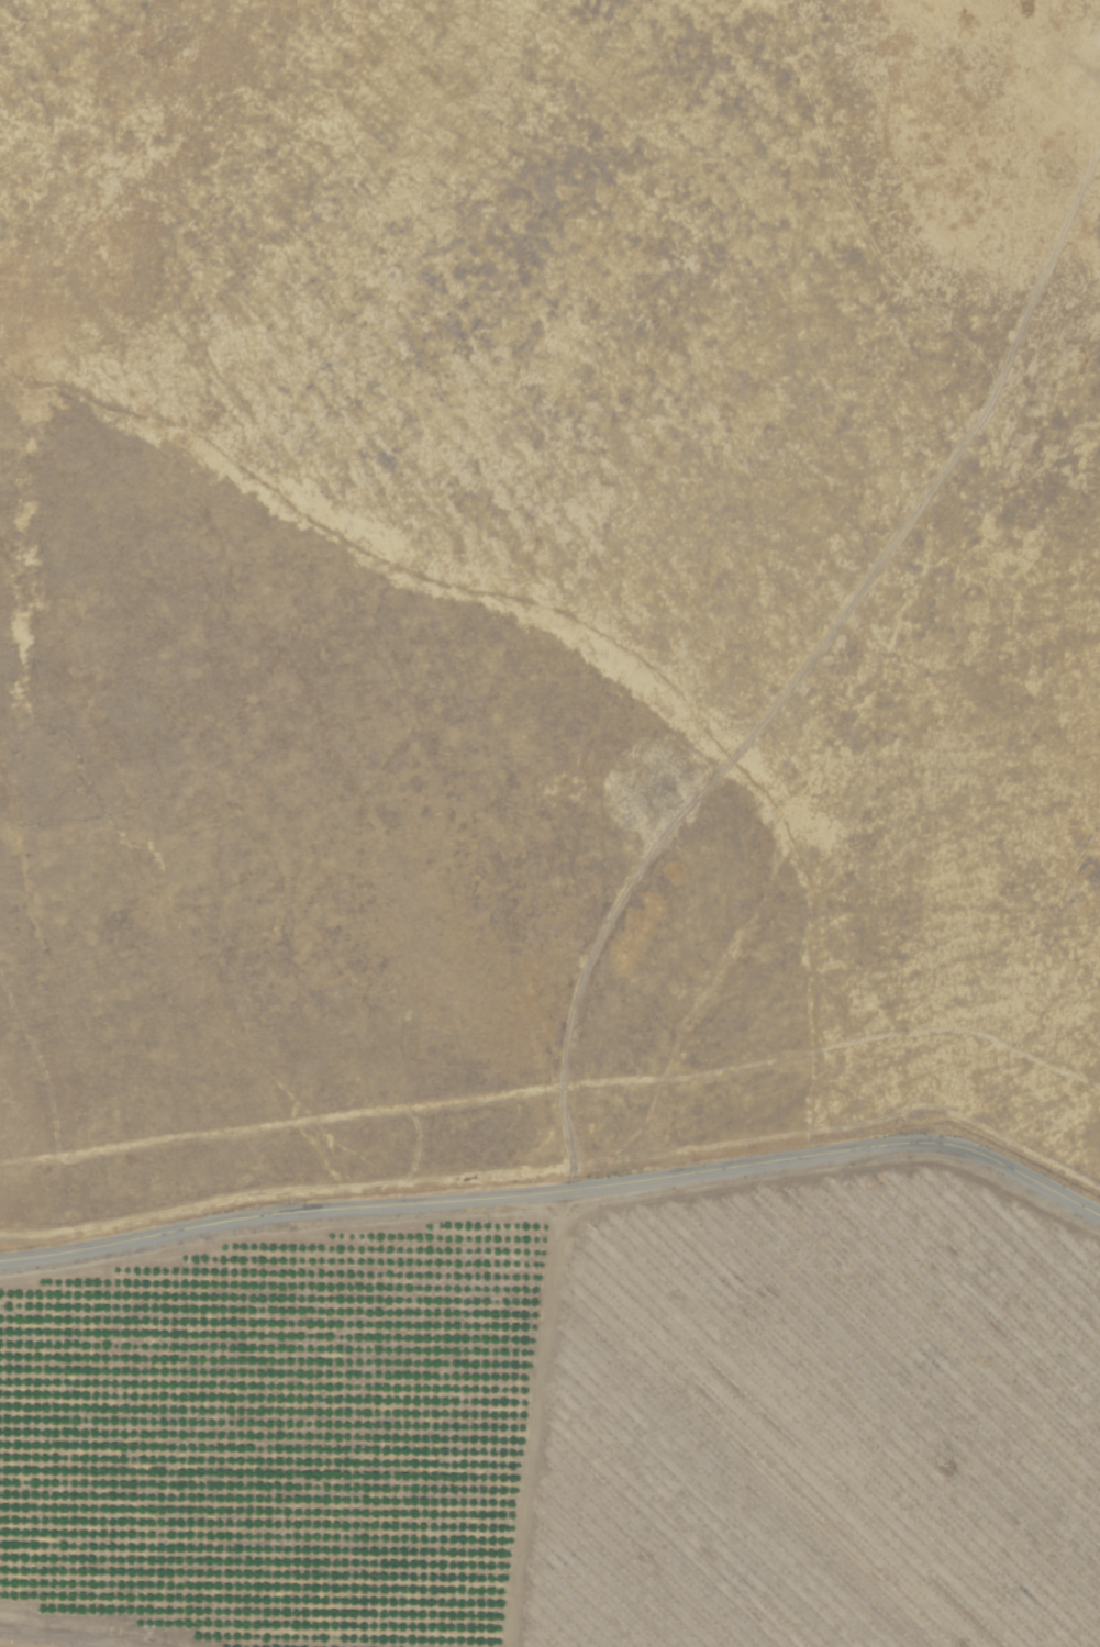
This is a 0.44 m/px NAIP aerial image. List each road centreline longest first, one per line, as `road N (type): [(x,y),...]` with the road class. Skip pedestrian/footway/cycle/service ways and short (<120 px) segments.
road 1 (residential): [(1099,1215),(986,1156),(907,1142),(560,1191),(259,1216),(0,1261)]

